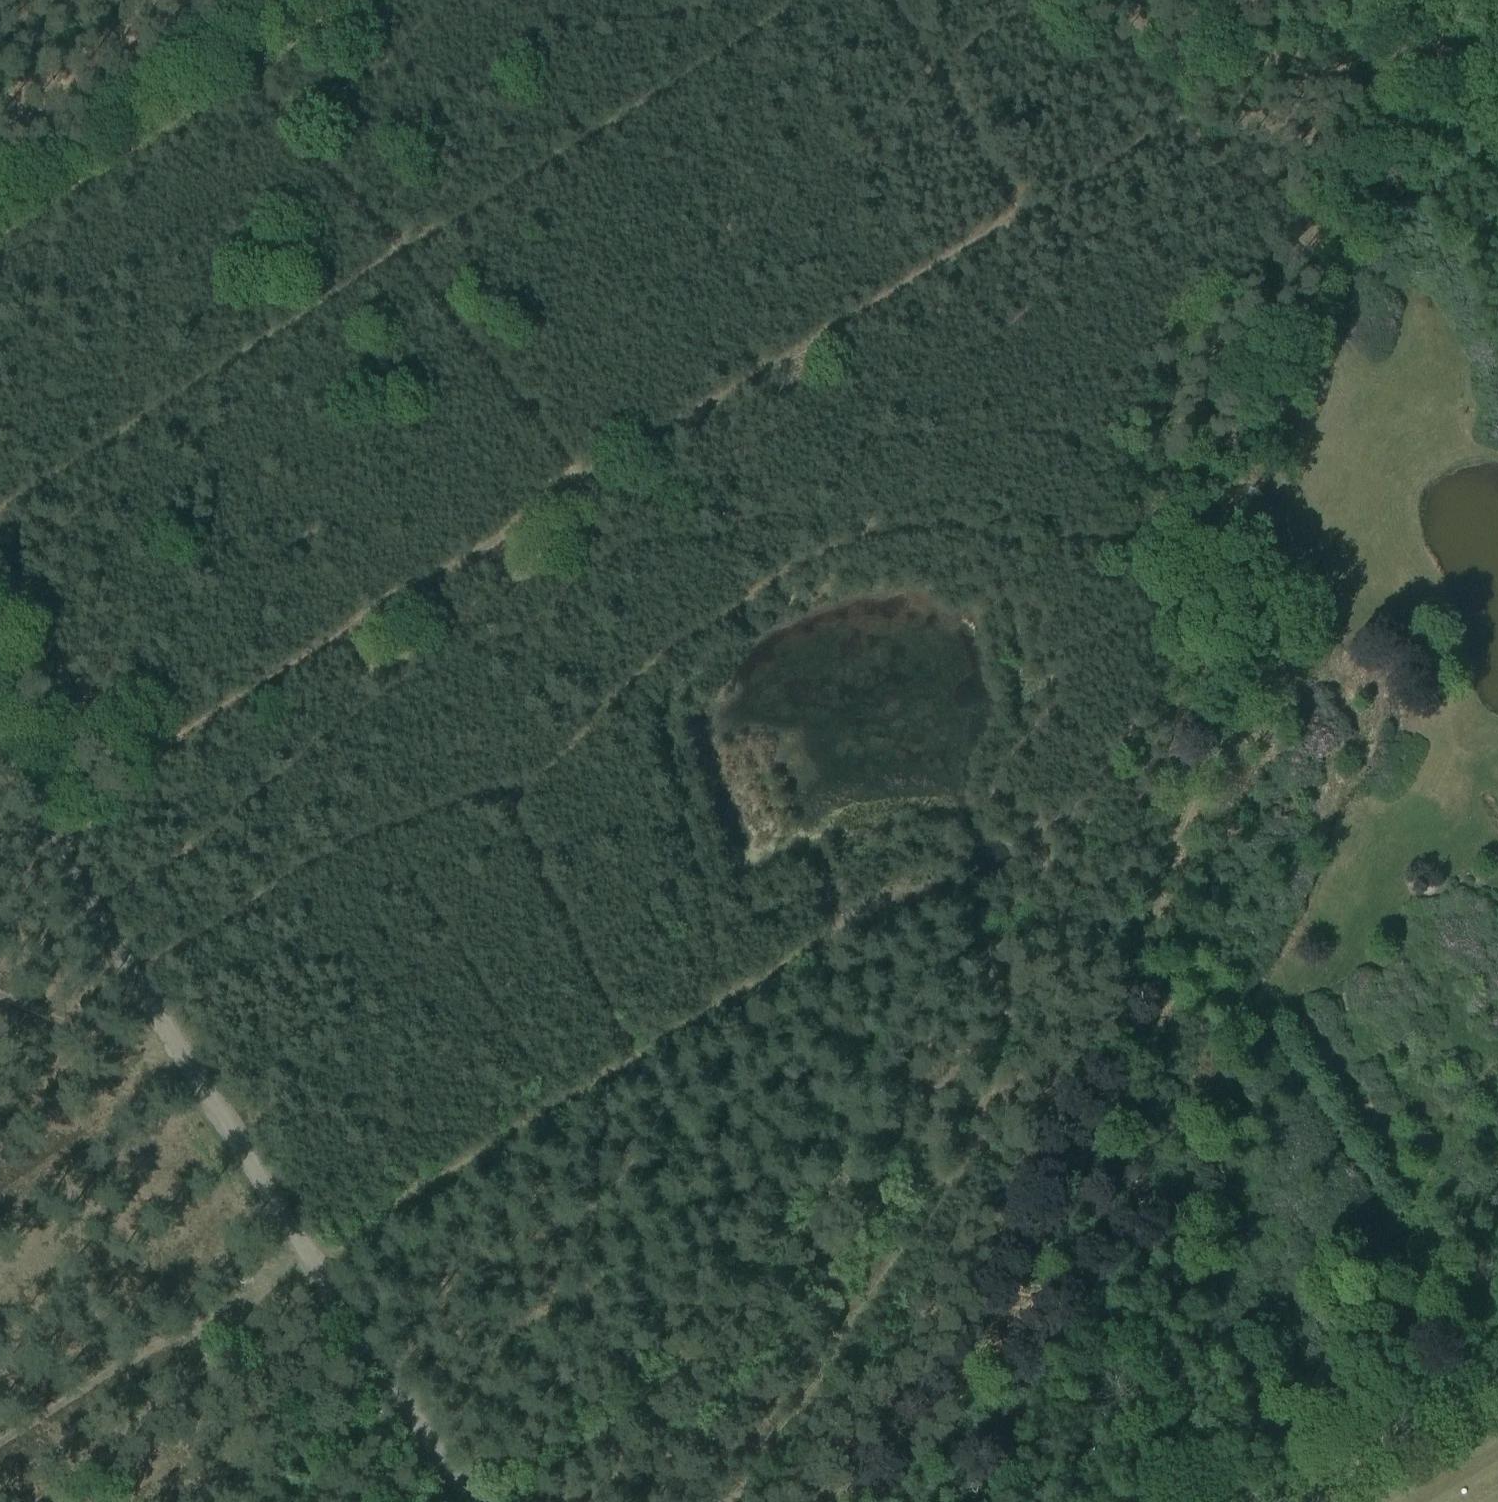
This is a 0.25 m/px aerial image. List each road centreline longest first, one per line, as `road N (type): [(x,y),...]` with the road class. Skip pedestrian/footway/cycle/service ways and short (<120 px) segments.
road 1 (track): [(462,1501),(304,1266),(0,749)]
road 2 (track): [(1309,1501),(1497,1378)]
road 3 (track): [(0,984),(94,1031),(179,1057)]

